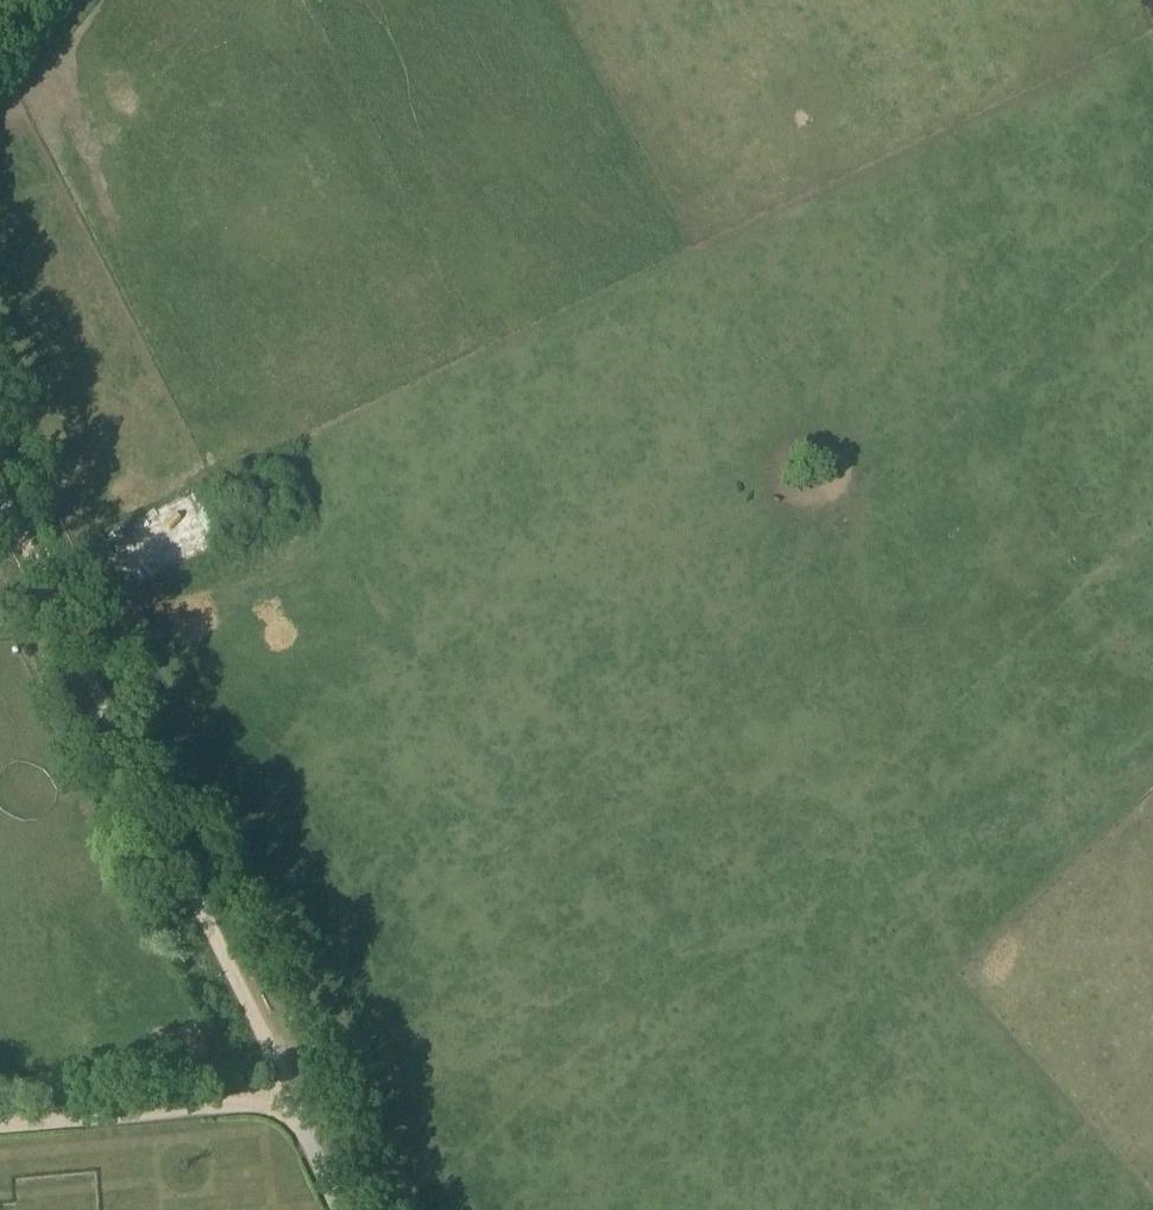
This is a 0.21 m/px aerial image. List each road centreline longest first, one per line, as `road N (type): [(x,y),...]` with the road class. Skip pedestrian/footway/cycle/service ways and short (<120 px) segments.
road 1 (track): [(64,632),(292,1101)]
road 2 (track): [(0,1124),(292,1101)]
road 3 (track): [(64,632),(0,496)]

